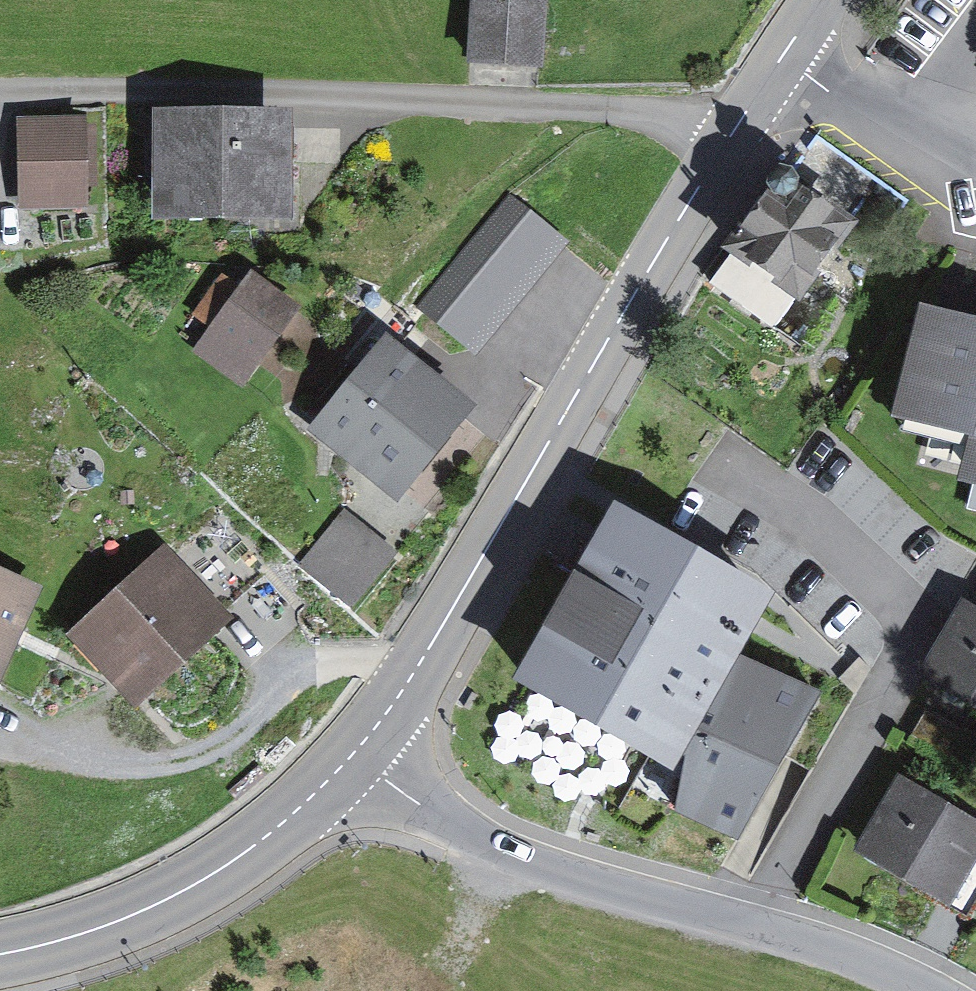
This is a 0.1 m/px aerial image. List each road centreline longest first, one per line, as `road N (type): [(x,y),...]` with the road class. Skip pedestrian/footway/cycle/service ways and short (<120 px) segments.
road 1 (residential): [(0,90),(141,86),(626,111),(731,137)]
road 2 (tertiary): [(356,756),(731,137)]
road 3 (unclassified): [(356,756),(443,817),(536,864),(870,963),(925,990)]
road 4 (tertiary): [(0,950),(66,939),(226,870),(356,756)]
road 5 (residential): [(975,145),(832,87),(784,54)]

